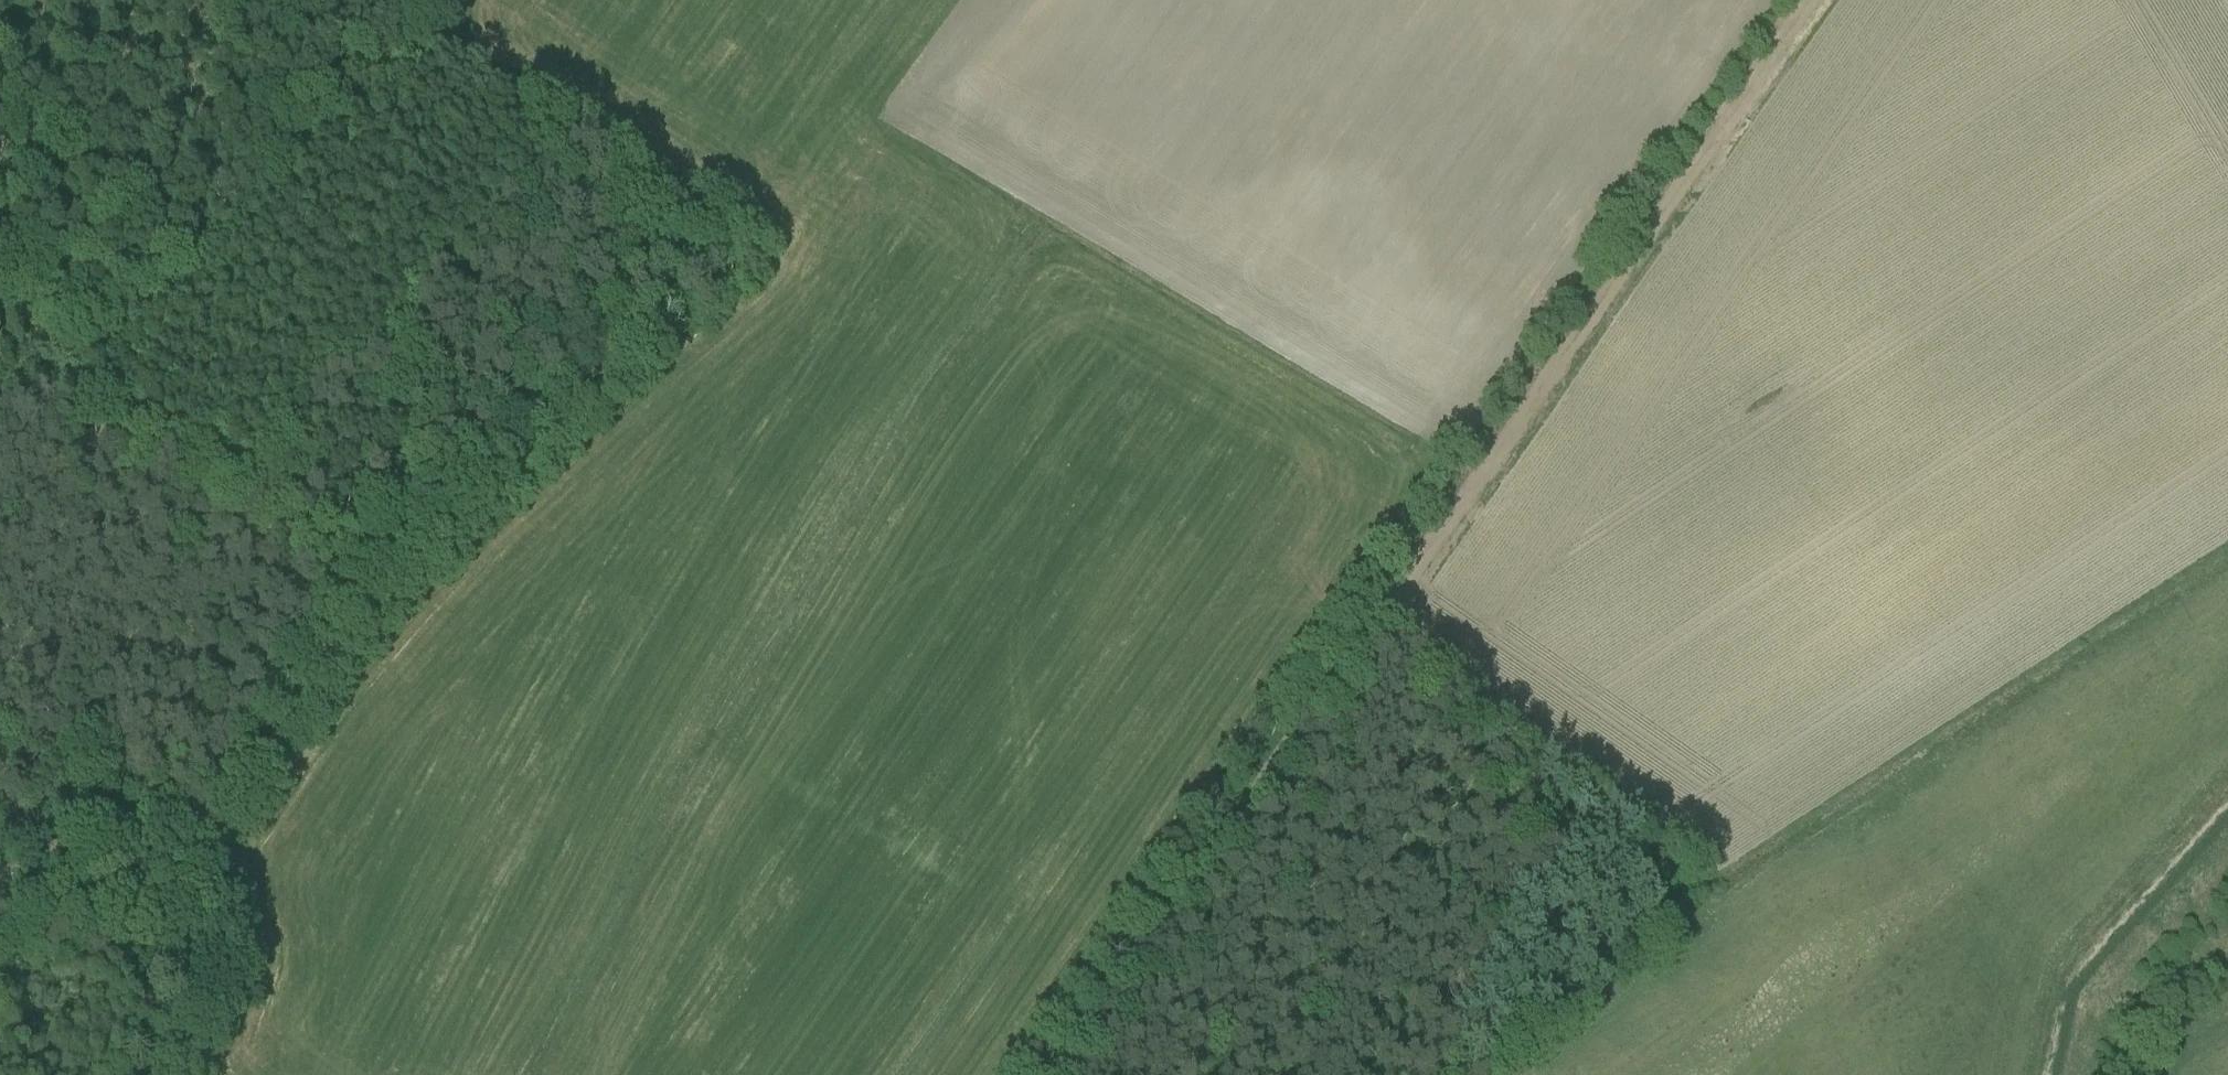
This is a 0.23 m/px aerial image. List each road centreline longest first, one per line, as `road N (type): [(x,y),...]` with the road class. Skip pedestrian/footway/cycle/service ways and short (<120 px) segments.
road 1 (track): [(1809,0),(1059,1074)]
road 2 (track): [(0,315),(429,599)]
road 3 (track): [(430,44),(87,372)]
road 4 (track): [(0,954),(268,972)]

